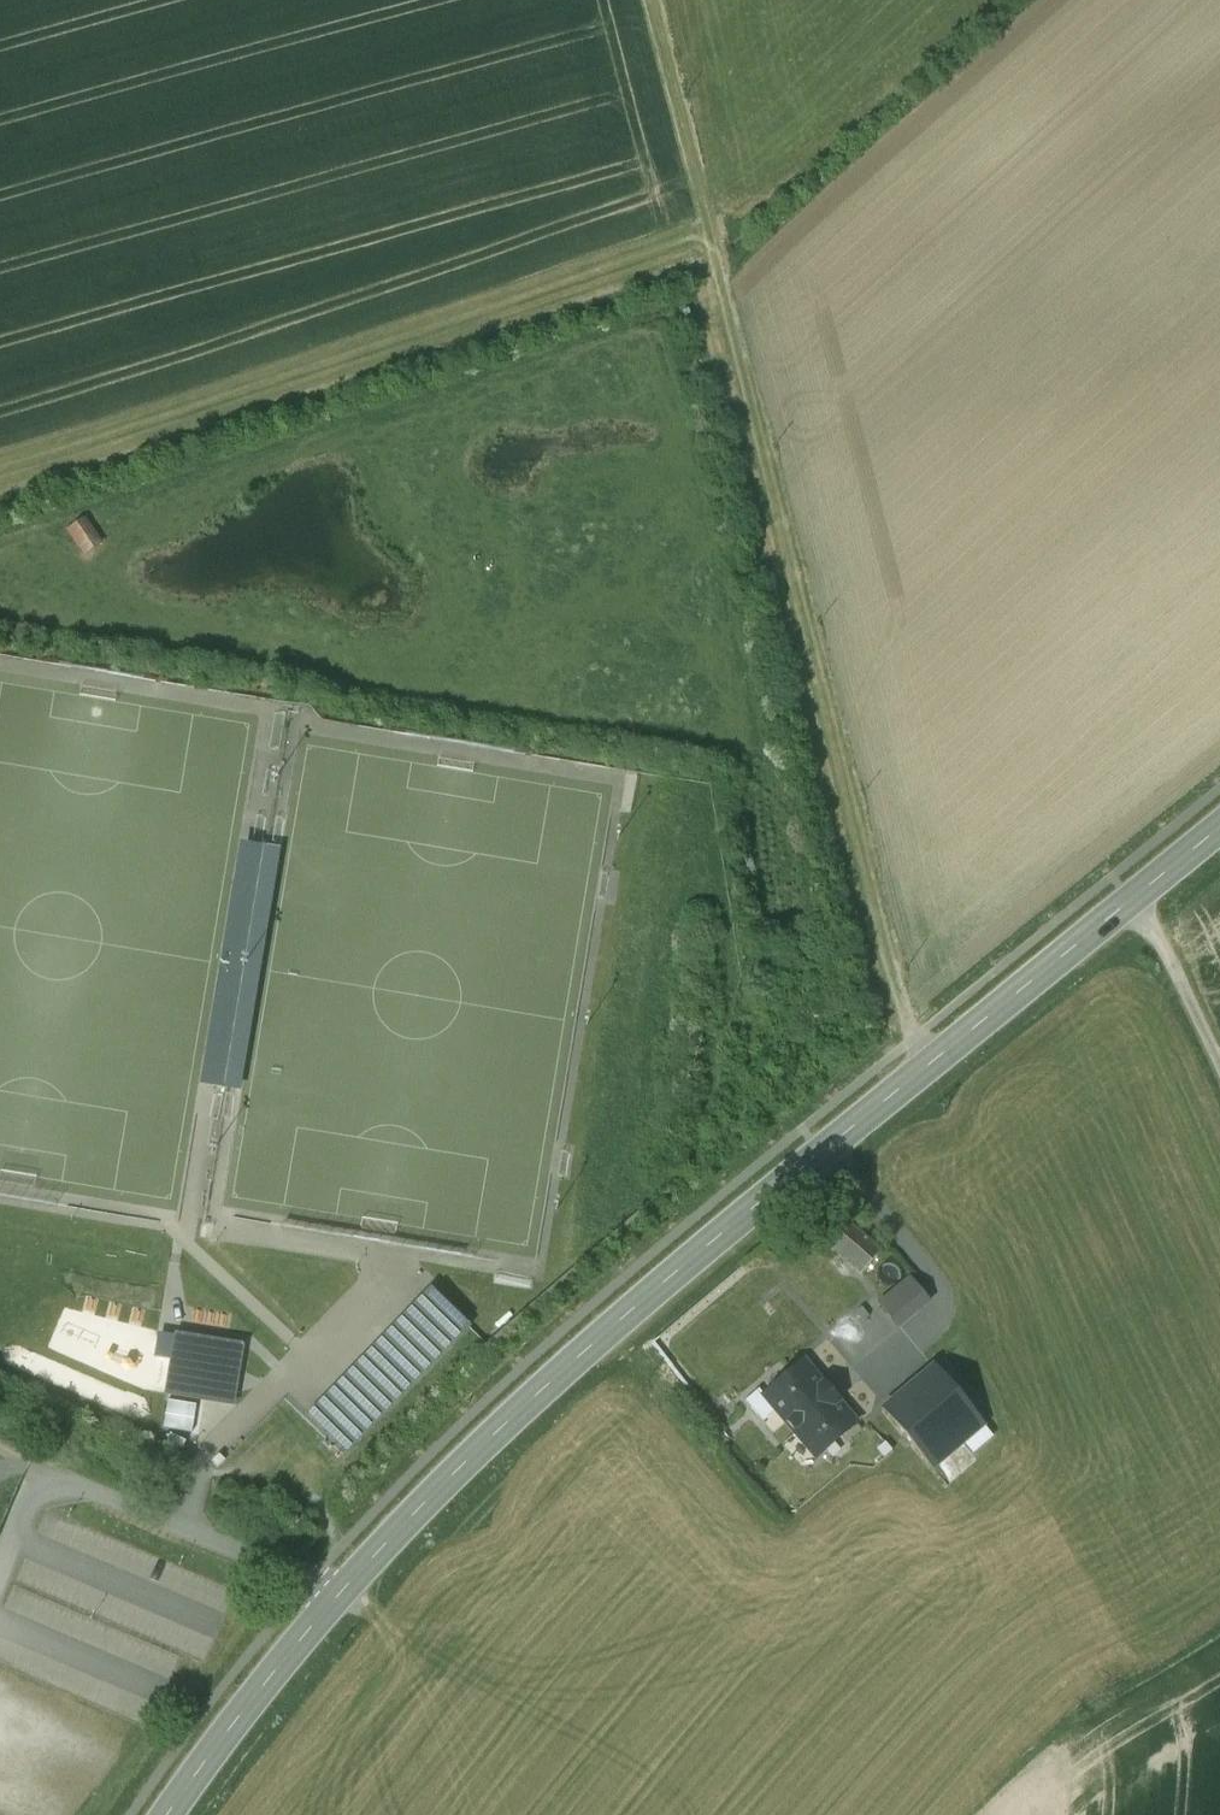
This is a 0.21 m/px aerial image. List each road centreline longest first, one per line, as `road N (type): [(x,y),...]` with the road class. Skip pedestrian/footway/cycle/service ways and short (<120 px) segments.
road 1 (tertiary): [(168,1814),(332,1599),(533,1398),(781,1184),(1219,828)]
road 2 (track): [(928,1063),(905,1017),(649,0)]

